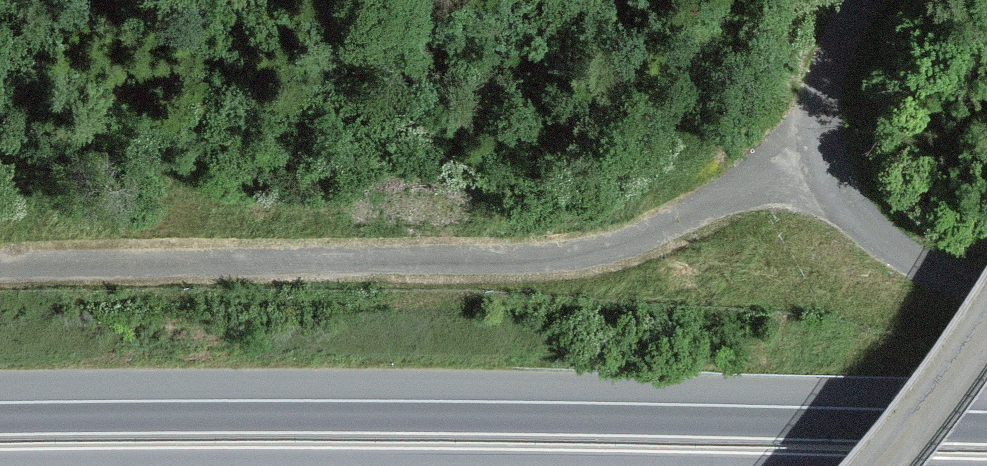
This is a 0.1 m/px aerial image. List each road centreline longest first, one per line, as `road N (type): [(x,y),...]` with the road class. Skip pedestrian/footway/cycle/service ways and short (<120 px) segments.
road 1 (trunk): [(986,429),(486,418),(0,419)]
road 2 (track): [(827,150),(664,228),(562,256),(0,266)]
road 3 (track): [(509,260),(627,209),(687,135),(731,0)]
road 4 (track): [(264,261),(153,168),(0,142)]
road 5 (track): [(373,260),(375,120),(349,0)]
road 6 (unclassified): [(986,327),(880,465)]

